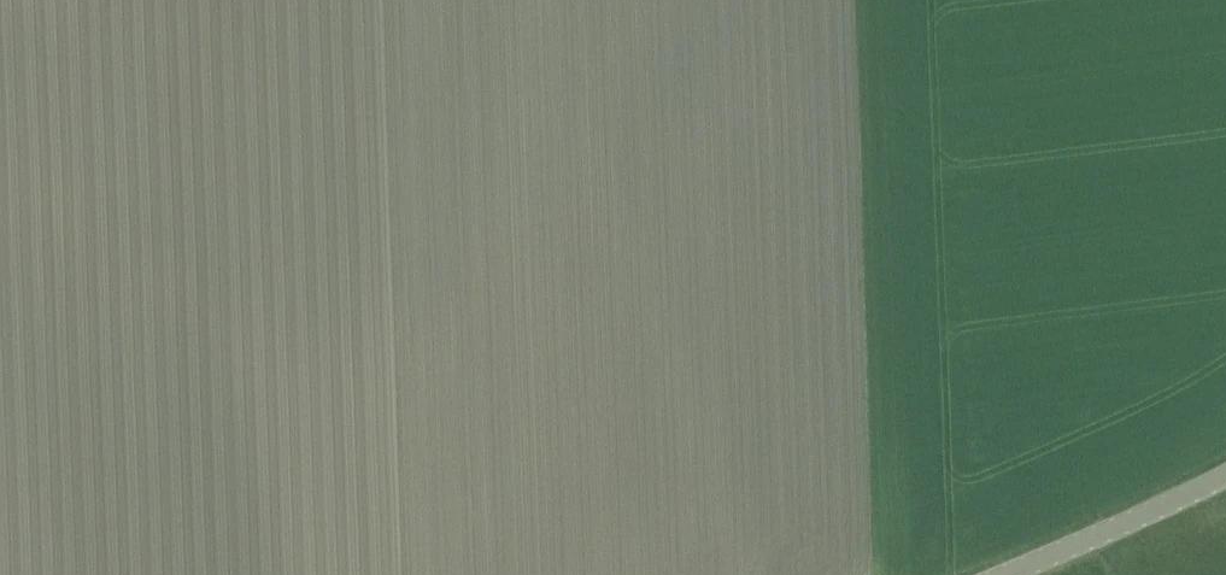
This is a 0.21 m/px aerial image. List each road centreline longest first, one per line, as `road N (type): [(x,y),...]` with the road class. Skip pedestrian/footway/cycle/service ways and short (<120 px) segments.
road 1 (unclassified): [(1007,574),(1225,476)]

